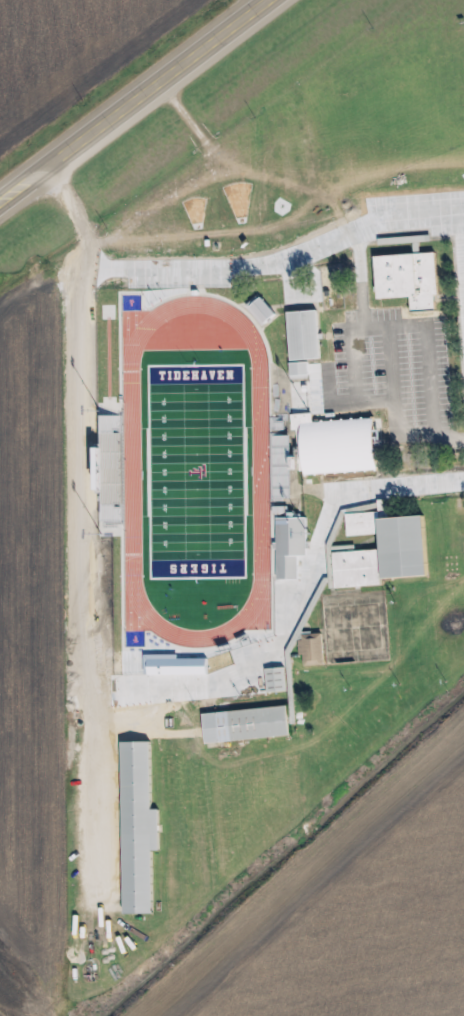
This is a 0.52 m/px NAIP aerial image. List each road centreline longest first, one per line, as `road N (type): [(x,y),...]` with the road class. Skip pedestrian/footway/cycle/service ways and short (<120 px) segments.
road 1 (primary): [(0,202),(269,0)]

